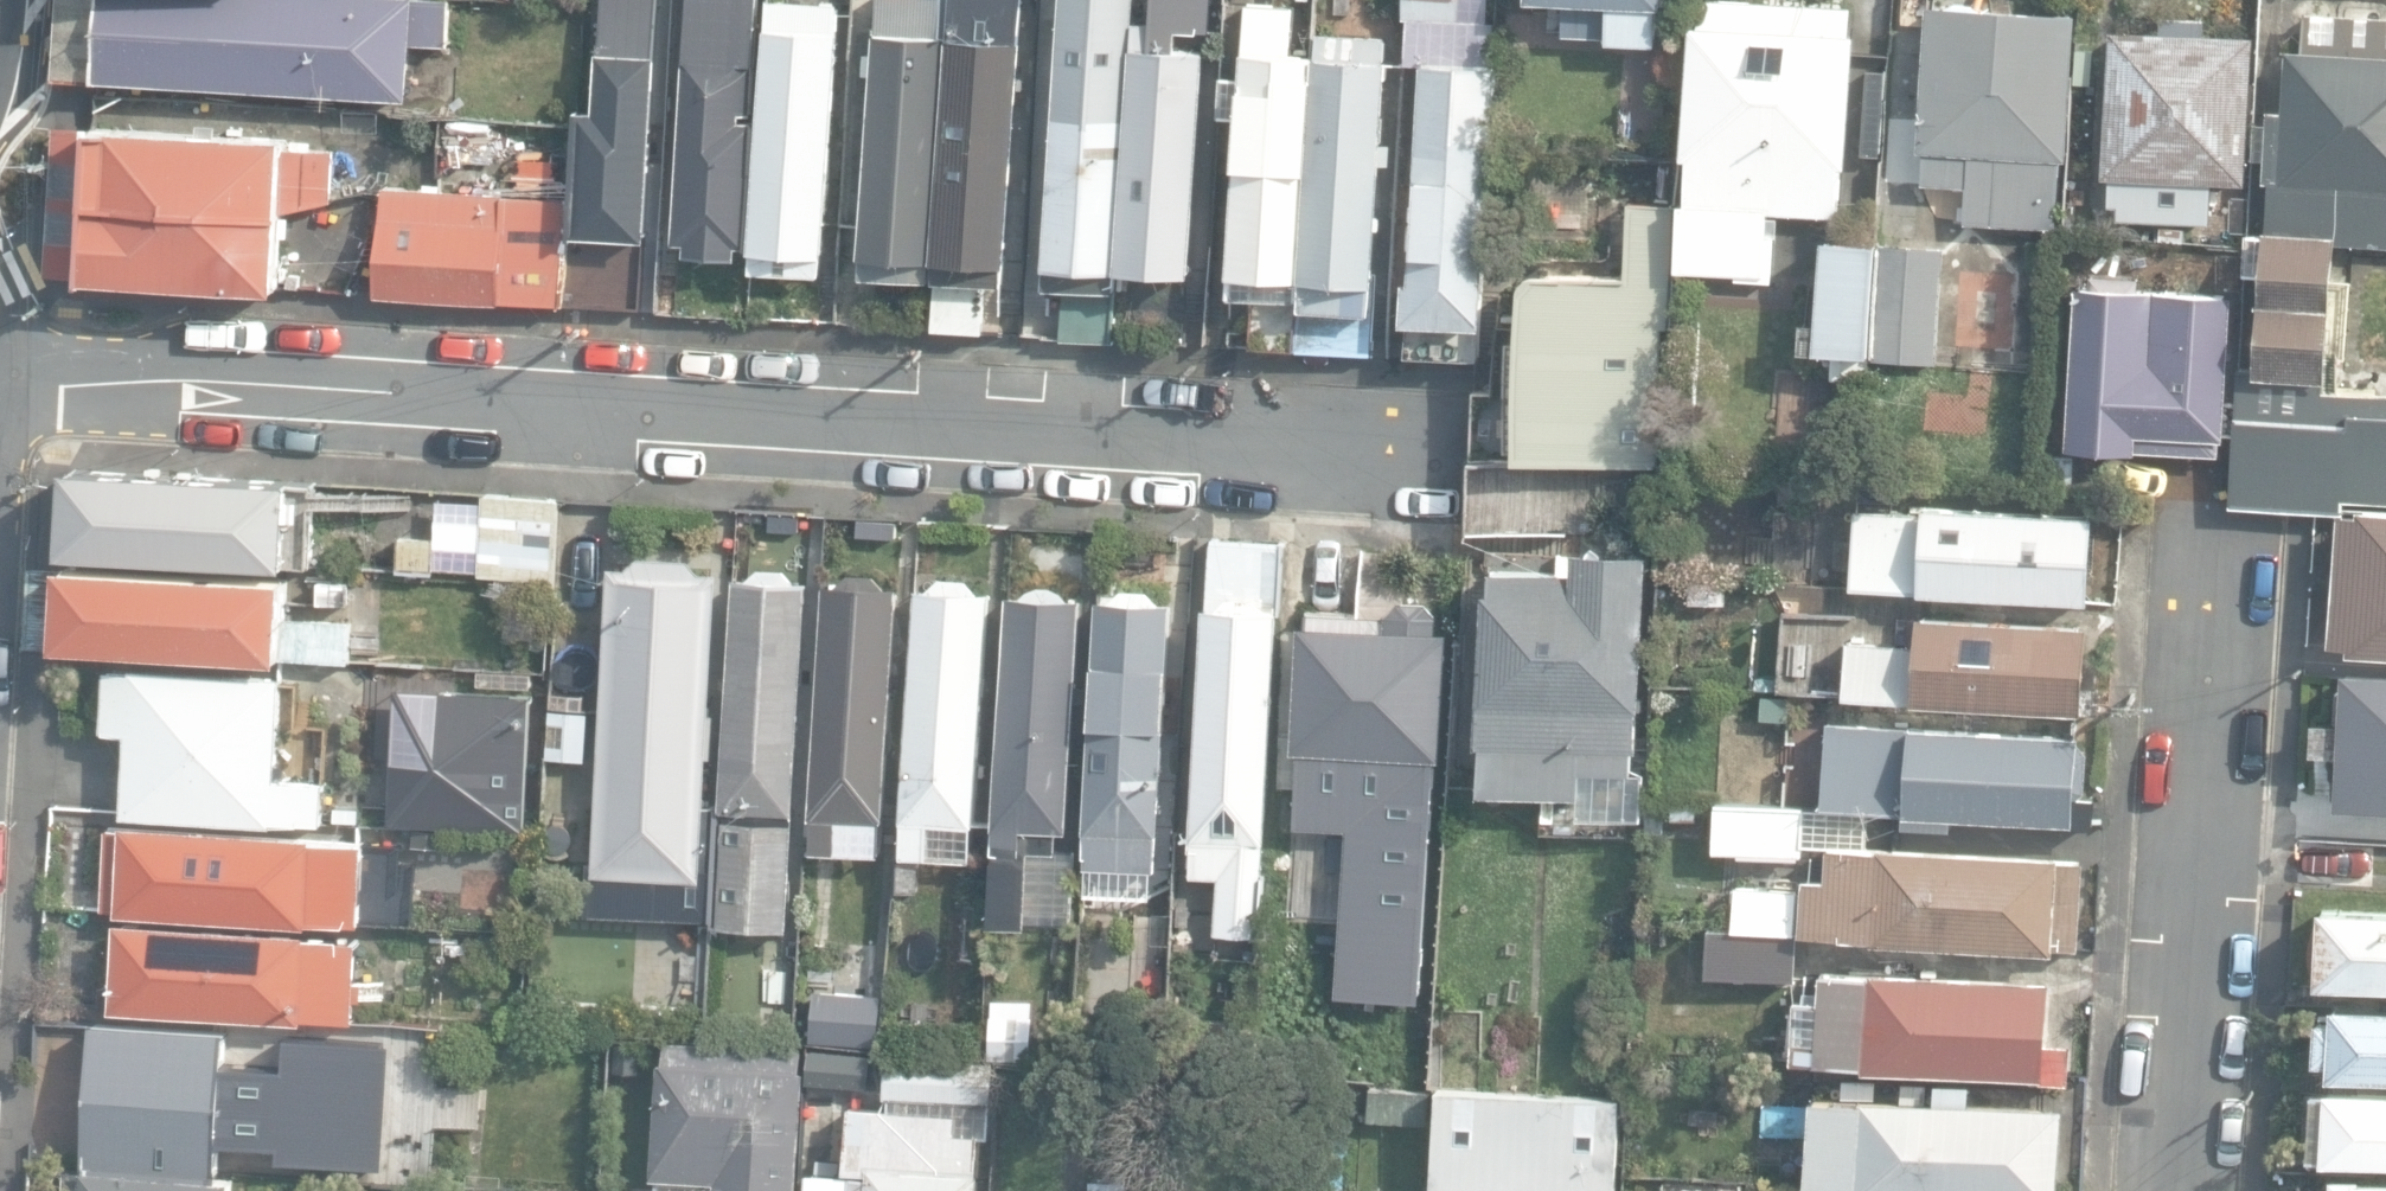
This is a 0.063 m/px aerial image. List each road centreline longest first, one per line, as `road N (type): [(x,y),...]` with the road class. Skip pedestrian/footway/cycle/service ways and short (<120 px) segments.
road 1 (residential): [(1382,445),(0,373)]
road 2 (residential): [(2220,557),(2183,1190)]

